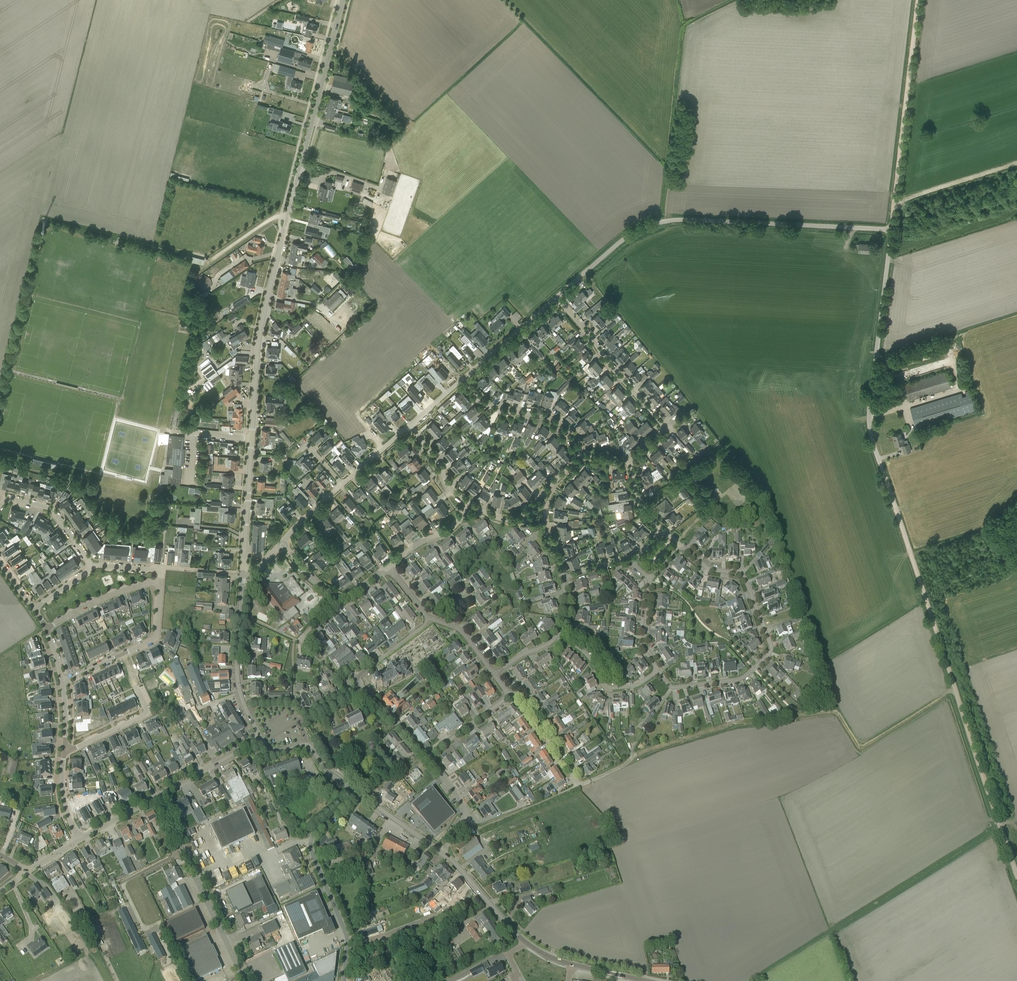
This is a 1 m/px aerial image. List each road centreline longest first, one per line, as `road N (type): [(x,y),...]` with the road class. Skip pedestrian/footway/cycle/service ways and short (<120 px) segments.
road 1 (tertiary): [(251,439),(263,316),(343,0)]
road 2 (track): [(881,466),(1016,874)]
road 3 (unclassified): [(556,297),(623,239),(666,221),(890,229)]
road 4 (unclassified): [(881,466),(869,416),(890,229)]
road 5 (track): [(918,0),(890,229)]
road 6 (unclassified): [(344,980),(349,938),(311,841),(358,793)]
road 7 (unclassified): [(245,980),(158,797)]
road 8 (residential): [(750,672),(771,650),(746,579),(707,568),(680,545)]
road 9 (residential): [(665,428),(556,297)]
road 10 (residential): [(160,582),(155,638),(63,682)]
road 11 (residential): [(581,455),(547,416),(496,410),(463,379)]
road 12 (tertiary): [(243,571),(251,439)]
road 13 (residential): [(658,670),(638,684),(611,688),(589,656),(558,635)]
road 14 (residential): [(0,505),(5,497),(52,509),(92,566)]
road 15 (unclassified): [(463,379),(556,297)]
road 16 (residential): [(47,630),(85,606),(160,582)]
road 17 (tertiary): [(525,942),(441,852)]

